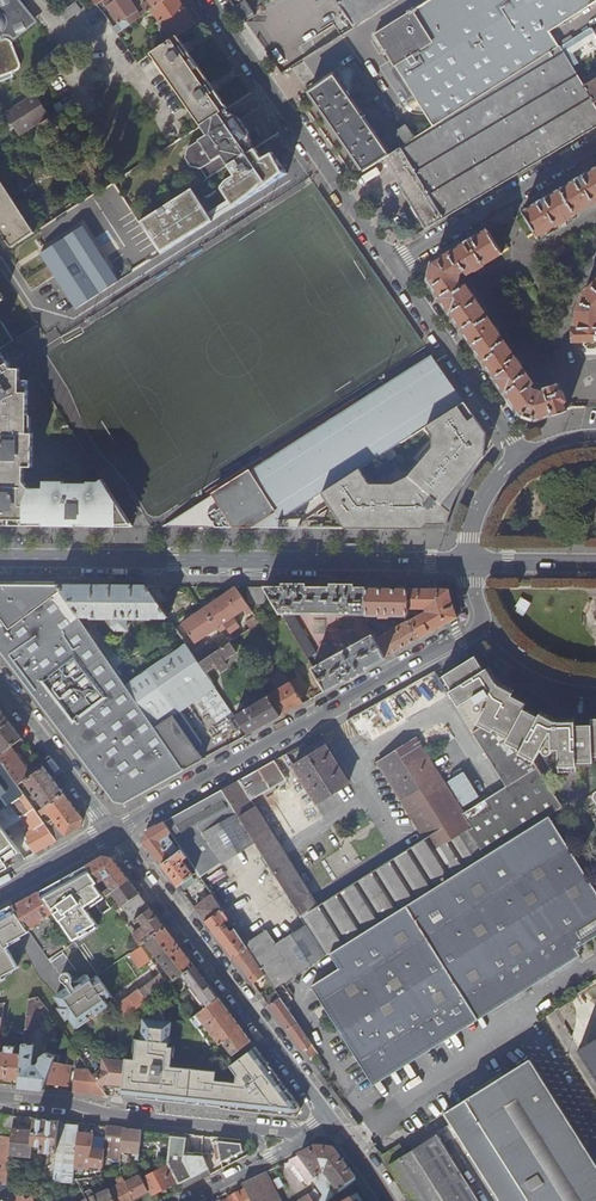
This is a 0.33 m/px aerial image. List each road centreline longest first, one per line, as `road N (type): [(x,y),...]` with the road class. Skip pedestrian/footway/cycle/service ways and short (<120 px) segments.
road 1 (residential): [(113,831),(480,626),(467,562)]
road 2 (residential): [(467,562),(0,558)]
road 3 (residential): [(330,1118),(113,831)]
road 4 (residential): [(209,0),(395,266)]
road 5 (residential): [(0,1094),(305,1135)]
road 6 (unclassified): [(595,144),(395,266)]
road 7 (residential): [(395,266),(524,455)]
road 8 (residential): [(113,831),(0,684)]
road 9 (residential): [(183,1200),(305,1135)]
road 10 (residential): [(0,894),(113,831)]
road 11 (residential): [(595,563),(467,562)]
road 12 (residential): [(467,562),(488,490),(524,455)]

